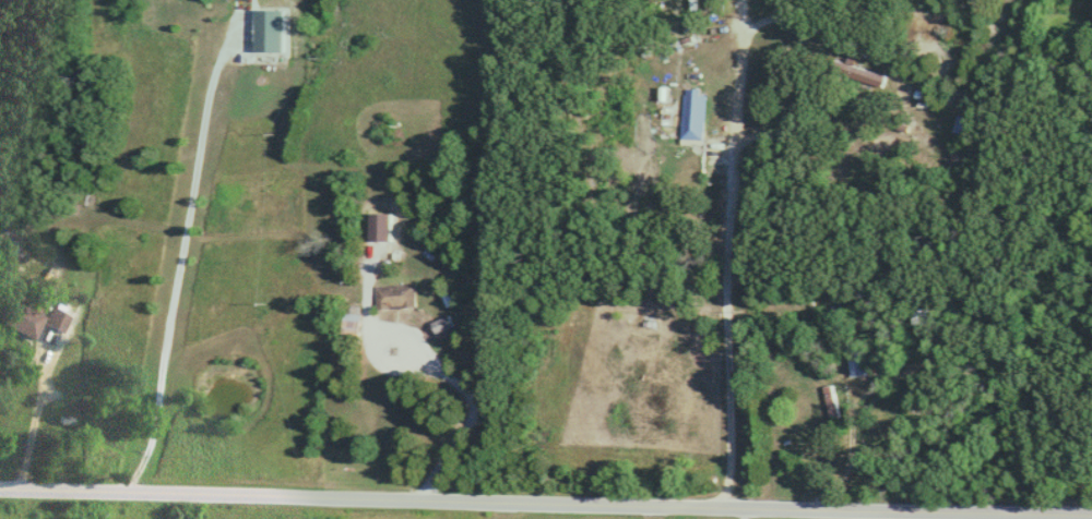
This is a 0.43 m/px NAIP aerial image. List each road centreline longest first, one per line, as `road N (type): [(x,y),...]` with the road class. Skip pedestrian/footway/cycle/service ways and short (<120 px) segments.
road 1 (residential): [(0,489),(1091,510)]
road 2 (residential): [(738,502),(740,0)]

